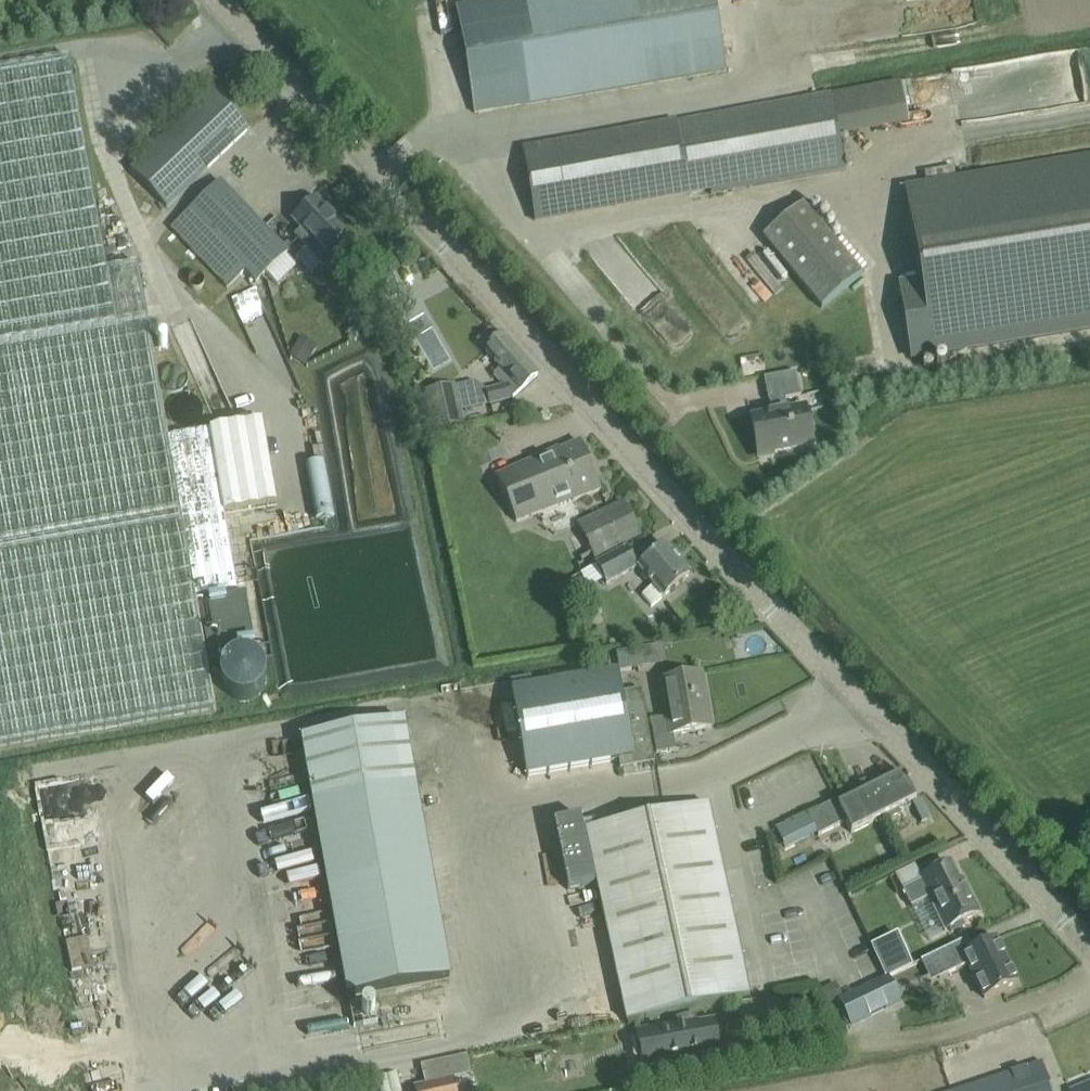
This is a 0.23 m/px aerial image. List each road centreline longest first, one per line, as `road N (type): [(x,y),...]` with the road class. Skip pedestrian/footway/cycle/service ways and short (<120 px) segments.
road 1 (tertiary): [(1089,947),(213,0)]

